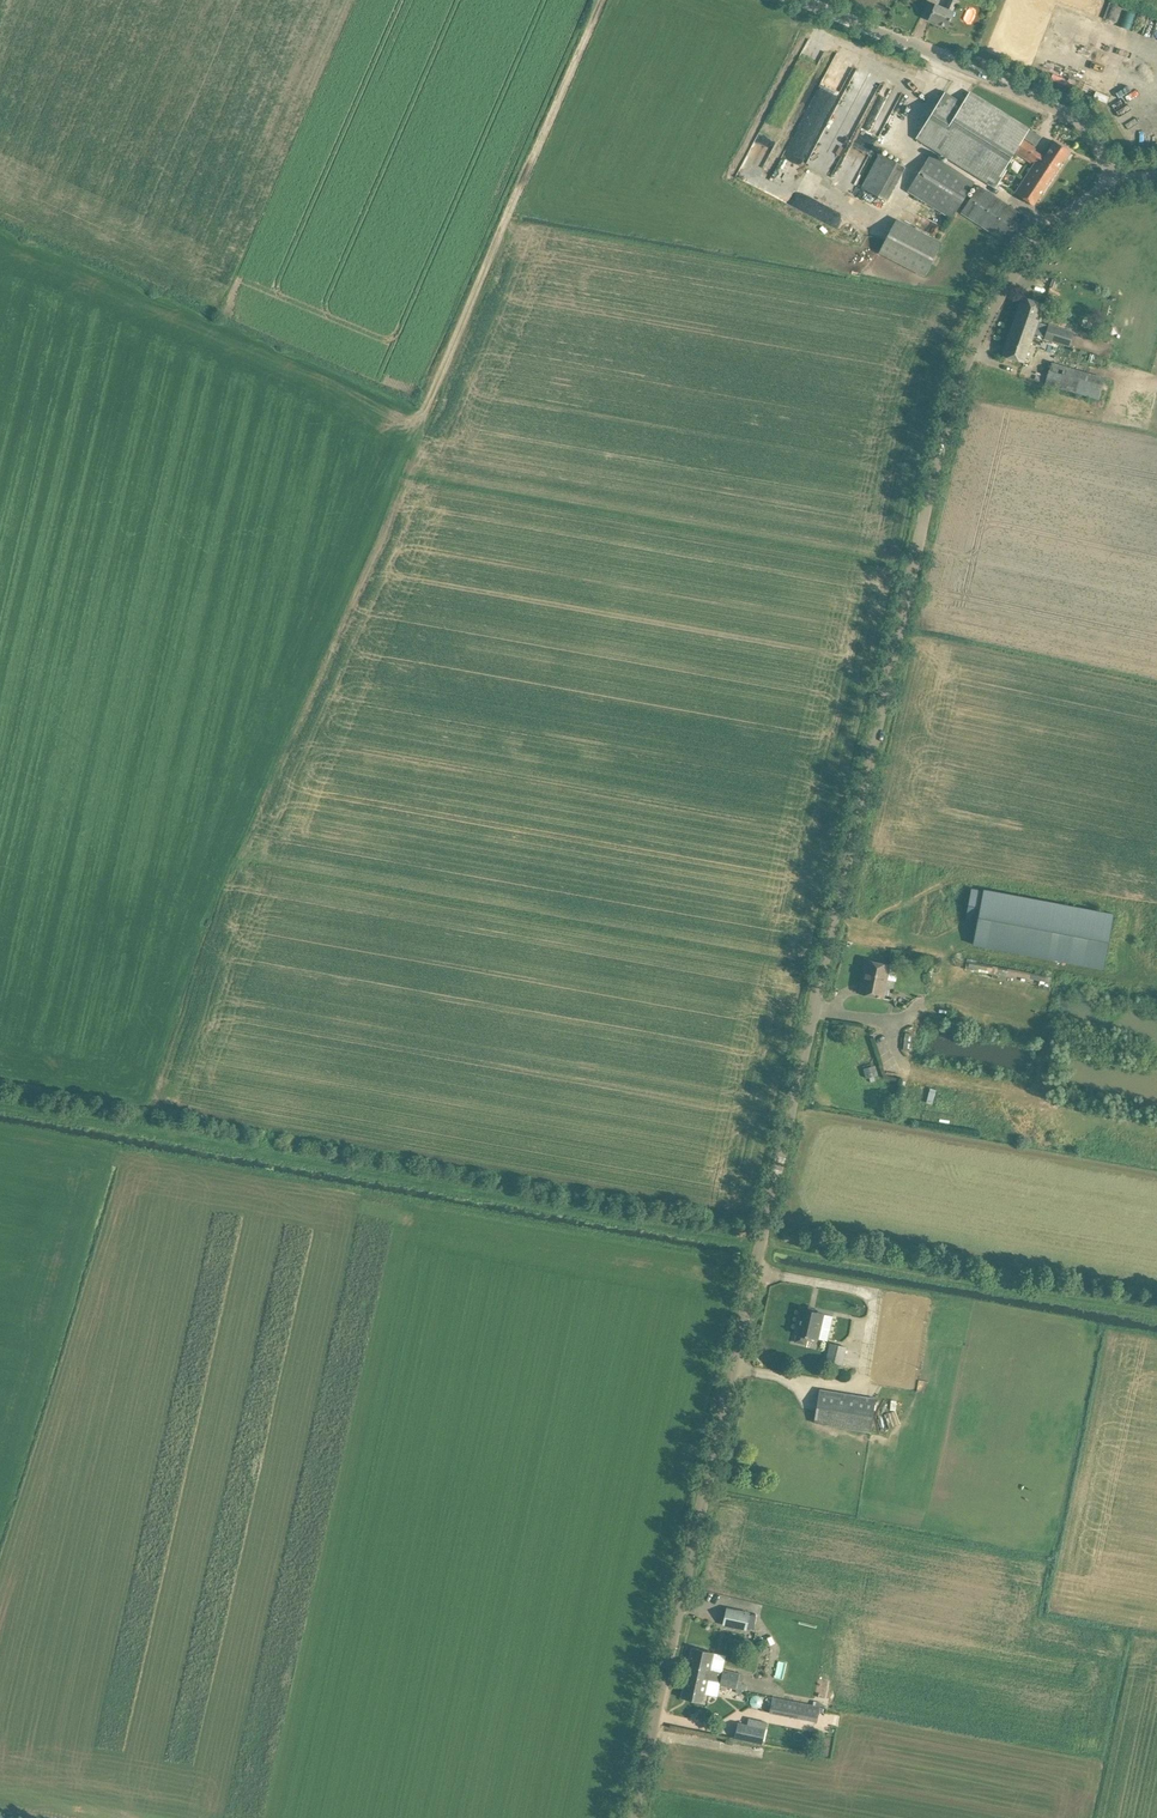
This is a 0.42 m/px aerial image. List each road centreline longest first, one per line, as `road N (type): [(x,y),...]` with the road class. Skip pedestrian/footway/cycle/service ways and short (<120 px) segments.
road 1 (unclassified): [(634,1817),(949,406),(1010,276),(1075,206),(1110,185)]
road 2 (track): [(763,1242),(0,1102)]
road 3 (unclassified): [(1110,185),(1090,134),(1058,105),(794,0)]

